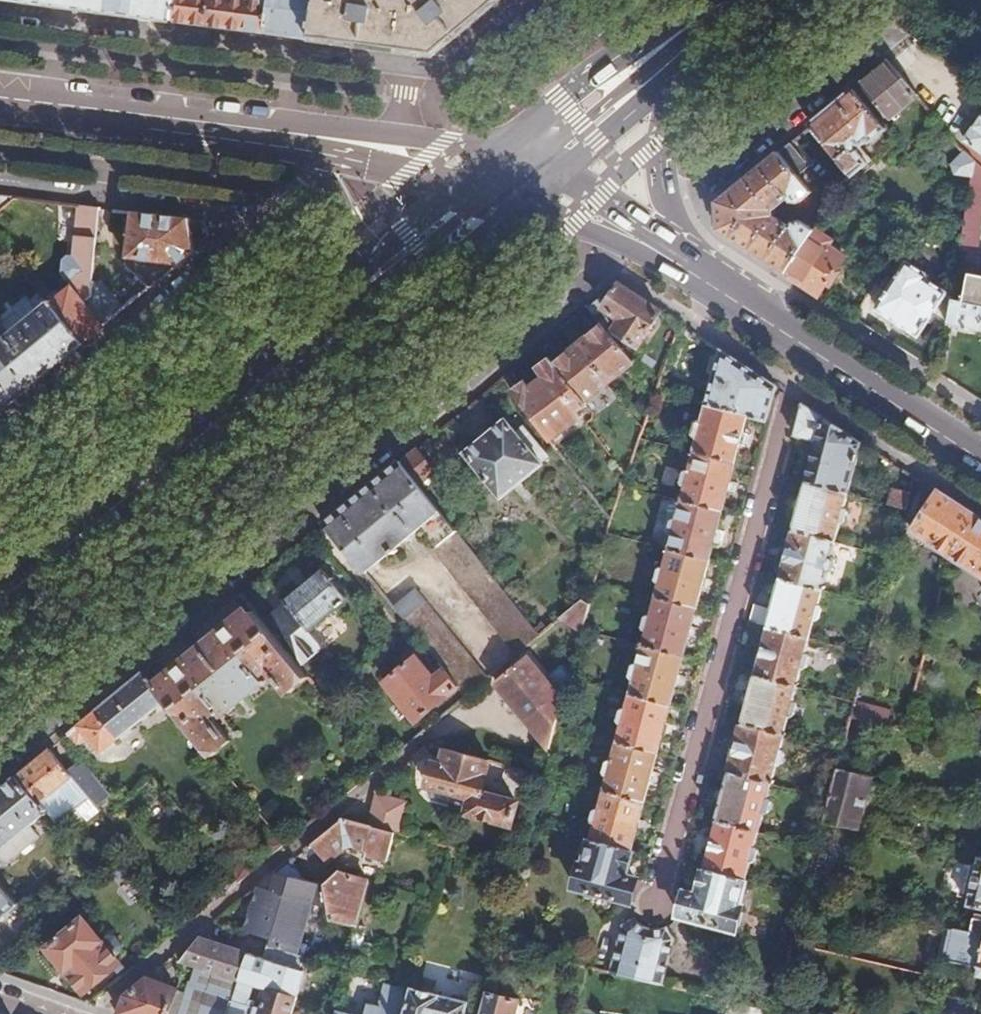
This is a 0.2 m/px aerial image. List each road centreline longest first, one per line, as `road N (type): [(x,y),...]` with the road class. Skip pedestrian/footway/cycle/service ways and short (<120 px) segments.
road 1 (unclassified): [(630,240),(0,760)]
road 2 (primary): [(339,323),(0,604)]
road 3 (residential): [(0,16),(409,69)]
road 4 (unclassified): [(0,443),(268,222)]
road 5 (secondary): [(693,274),(980,462)]
road 6 (secondary): [(287,133),(0,98)]
road 7 (residential): [(670,204),(889,37)]
road 8 (residential): [(268,222),(253,213),(0,182)]
road 9 (primary): [(689,0),(501,152)]
road 10 (primary): [(339,323),(392,312),(533,203)]
road 11 (residential): [(409,69),(445,71),(530,0)]
road 12 (secondary): [(676,261),(639,211),(571,170)]
road 13 (primary): [(571,170),(676,77)]
road 14 (primary): [(469,182),(362,272)]
road 15 (secondary): [(670,204),(665,134),(676,77)]

